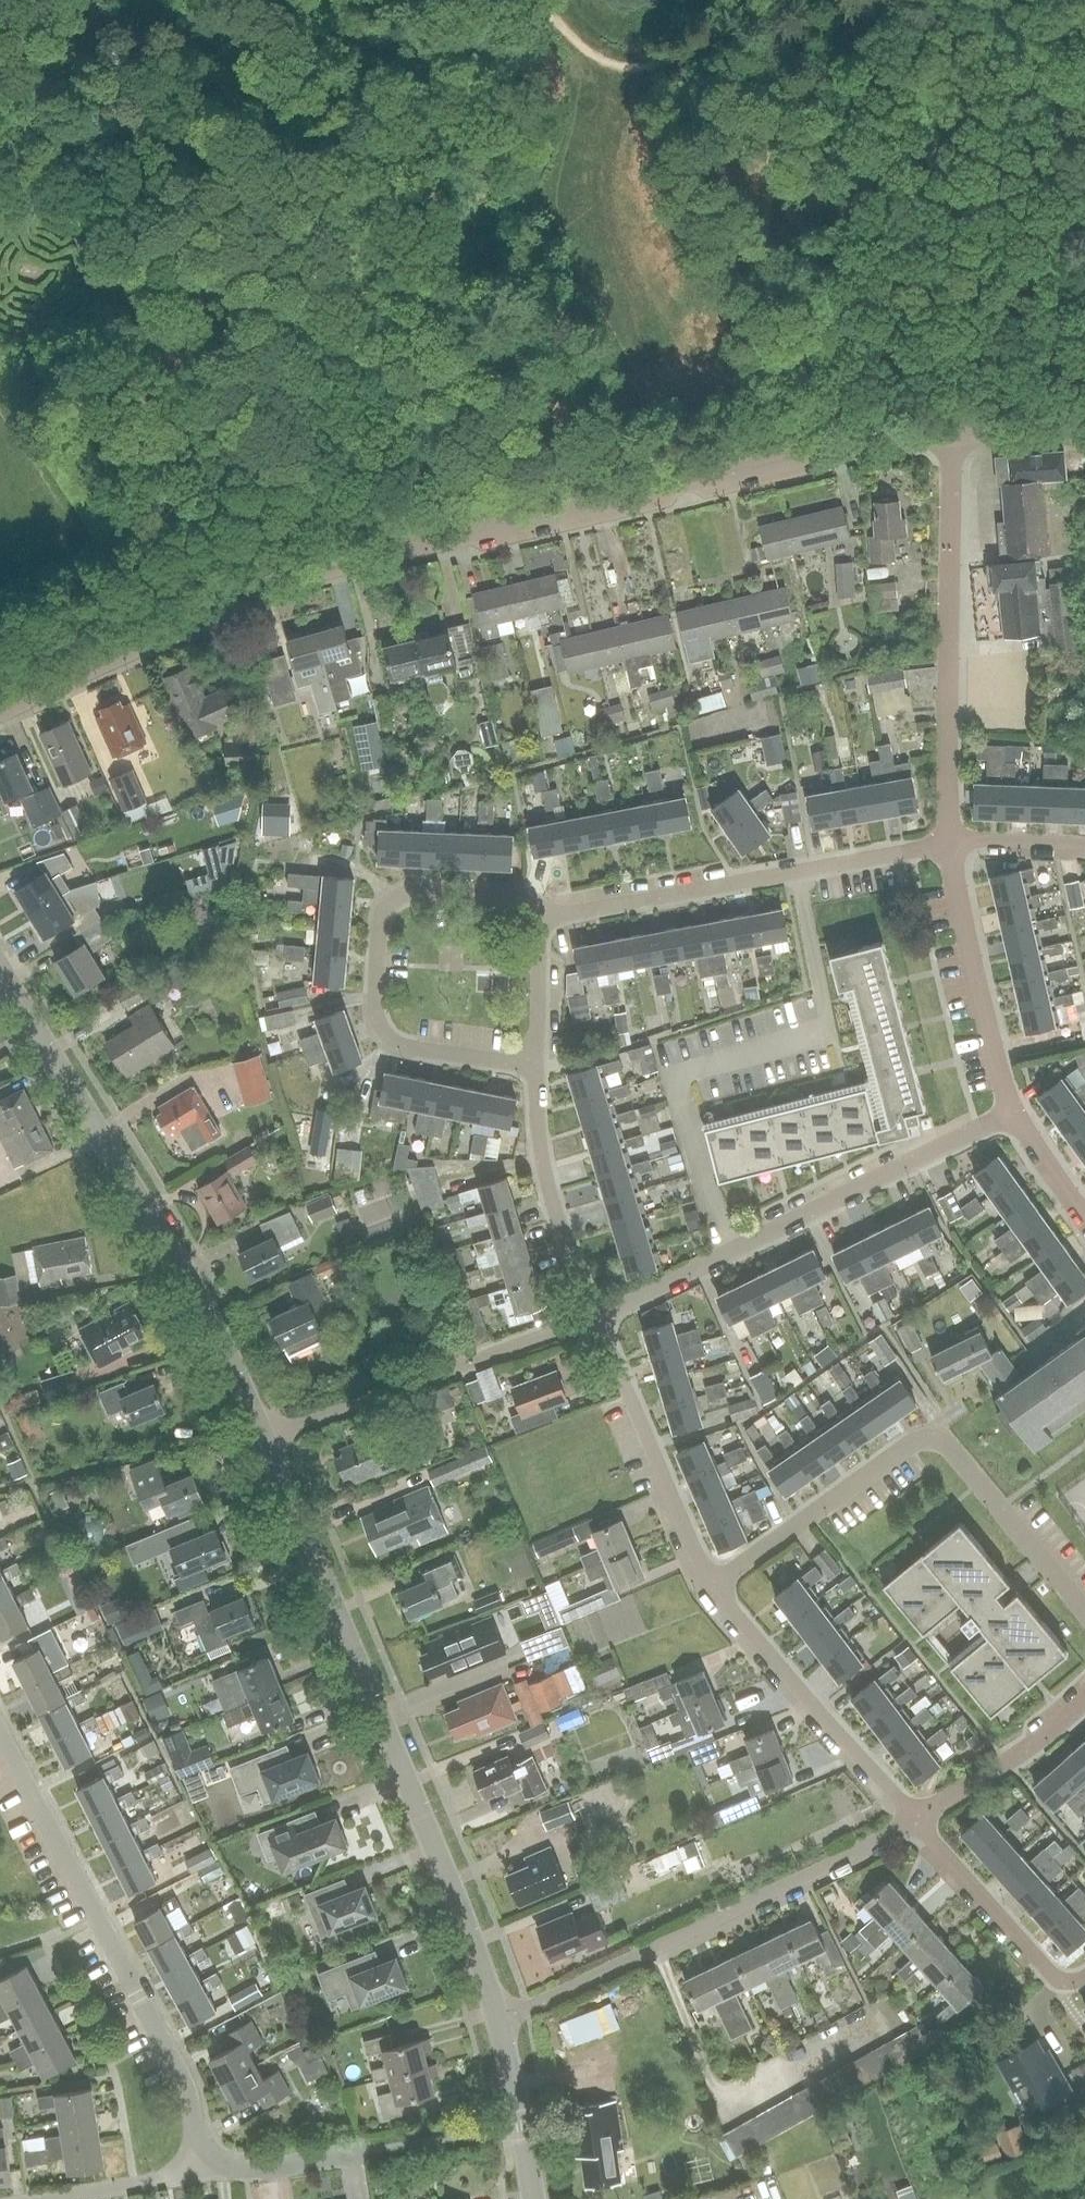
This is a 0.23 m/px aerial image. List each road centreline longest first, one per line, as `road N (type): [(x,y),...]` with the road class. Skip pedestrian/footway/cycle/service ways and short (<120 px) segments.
road 1 (unclassified): [(952,435),(684,484),(323,575),(0,715)]
road 2 (unclassified): [(502,2020),(265,1434)]
road 3 (unclassified): [(265,1434),(196,1289),(0,972)]
road 4 (residential): [(1084,1608),(948,1446),(927,1437),(714,1584)]
road 5 (residential): [(0,1730),(215,2156)]
road 6 (residential): [(540,1074),(392,1049),(375,1026),(382,914),(395,899),(430,894),(510,903),(547,920)]
road 7 (residential): [(598,1318),(1014,1113)]
road 8 (residential): [(502,2020),(914,1820)]
road 9 (residential): [(947,843),(952,435)]
road 10 (residential): [(547,920),(947,843)]
road 11 (residential): [(265,1434),(598,1318)]
road 12 (track): [(895,2011),(729,2096),(661,1946)]
road 13 (residential): [(914,1820),(714,1584)]
road 14 (residential): [(714,1584),(695,1561),(598,1318)]
road 15 (residential): [(1014,1113),(947,843)]
road 16 (residential): [(598,1318),(547,1178),(540,1074)]
road 17 (residential): [(914,1820),(1055,1980),(1084,1979)]
road 18 (residential): [(914,1820),(1084,1699)]
road 19 (unclassified): [(533,2198),(502,2020)]
road 20 (residential): [(215,2156),(177,2174),(46,2198)]
road 21 (residential): [(540,1074),(547,920)]
road 22 (residential): [(215,2156),(246,2171),(359,2151)]
road 23 (residential): [(1084,843),(947,843)]
road 24 (unclassified): [(1084,432),(952,435)]
road 25 (residential): [(1084,1217),(1014,1113)]

